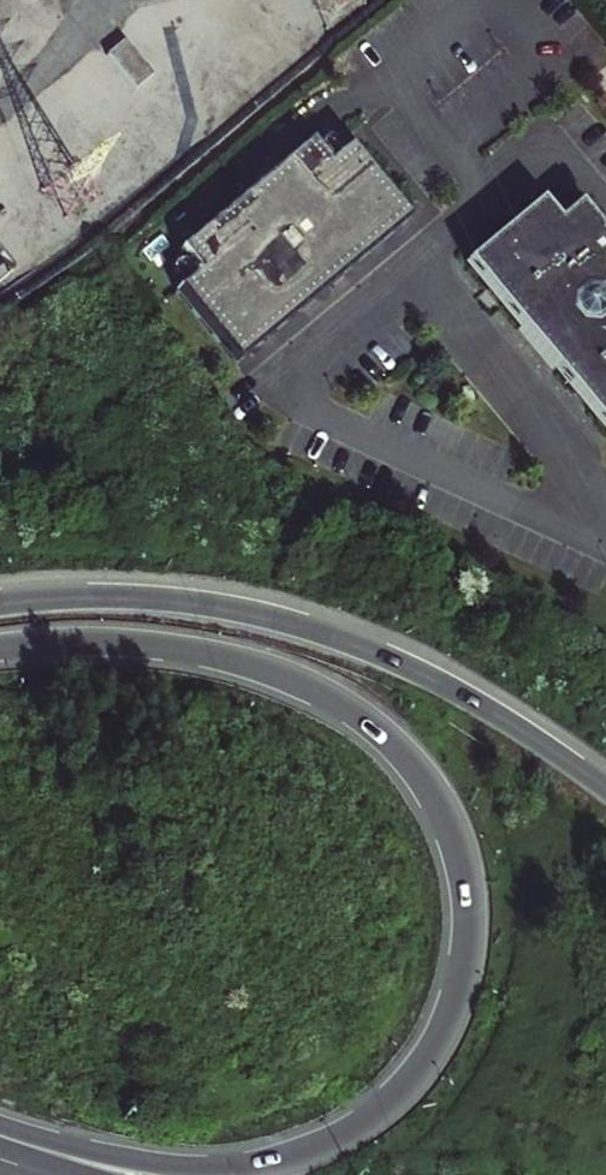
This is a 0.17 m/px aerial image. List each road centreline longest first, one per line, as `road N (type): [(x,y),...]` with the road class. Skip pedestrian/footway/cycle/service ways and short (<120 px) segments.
road 1 (motorway): [(0,644),(103,638),(204,648),(266,664),(344,701),(394,740),(430,783),(463,865),(469,924),(461,983),(427,1056),(371,1114),(320,1145),(204,1166),(0,1127)]
road 2 (motorway): [(605,785),(459,690),(295,622),(111,595),(0,602)]
road 3 (residential): [(414,262),(294,364),(299,399),(605,542)]
road 4 (residential): [(414,262),(605,503)]
road 5 (residential): [(605,204),(575,167),(538,156),(414,262)]

